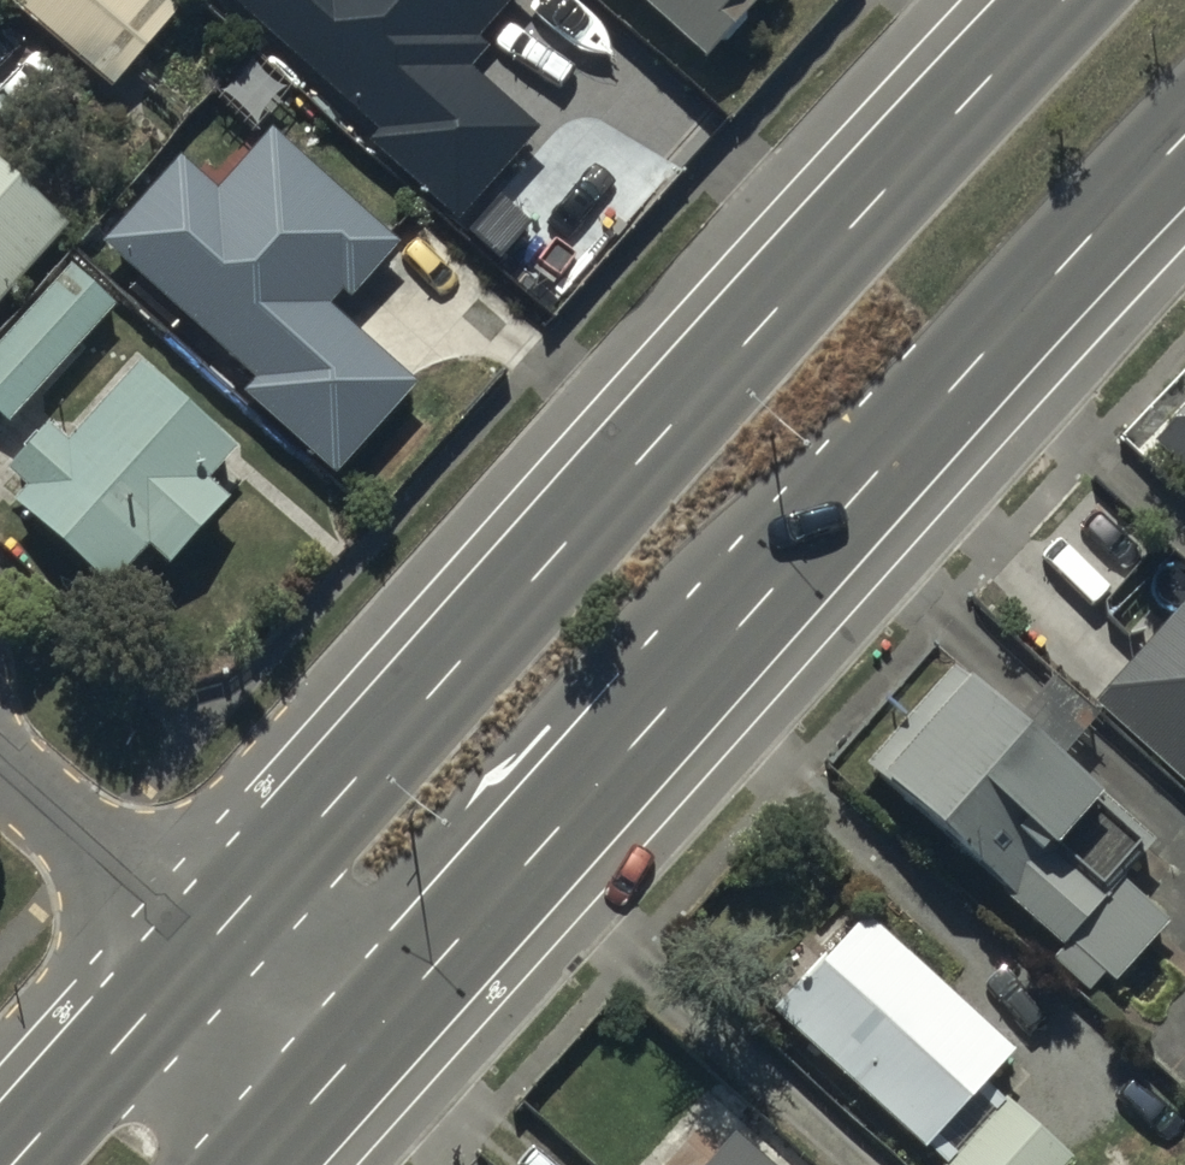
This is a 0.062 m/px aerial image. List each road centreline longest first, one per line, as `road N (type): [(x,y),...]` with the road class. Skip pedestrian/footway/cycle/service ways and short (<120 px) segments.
road 1 (primary): [(204,949),(1063,0)]
road 2 (primary): [(1184,136),(340,1071)]
road 3 (primary): [(12,1164),(204,949)]
road 4 (residential): [(204,949),(0,766)]
road 5 (residential): [(340,1071),(204,949)]
road 6 (primary): [(340,1071),(256,1164)]

